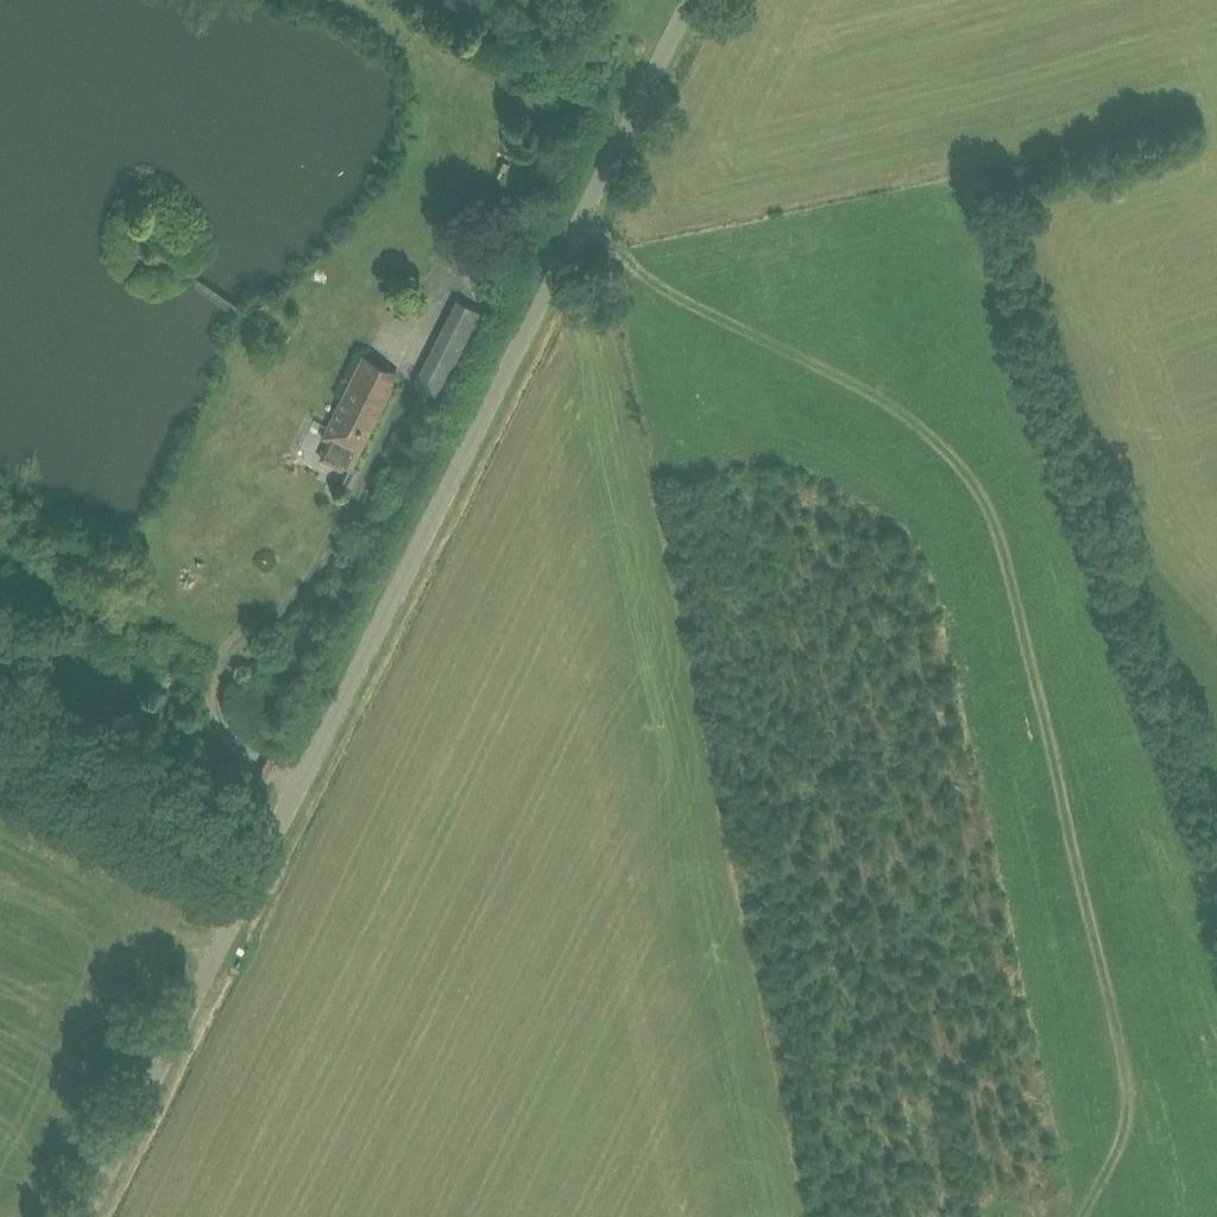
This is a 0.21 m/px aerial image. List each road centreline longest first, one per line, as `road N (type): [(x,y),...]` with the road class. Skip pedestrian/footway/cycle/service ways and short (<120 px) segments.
road 1 (unclassified): [(83,1216),(689,0)]

